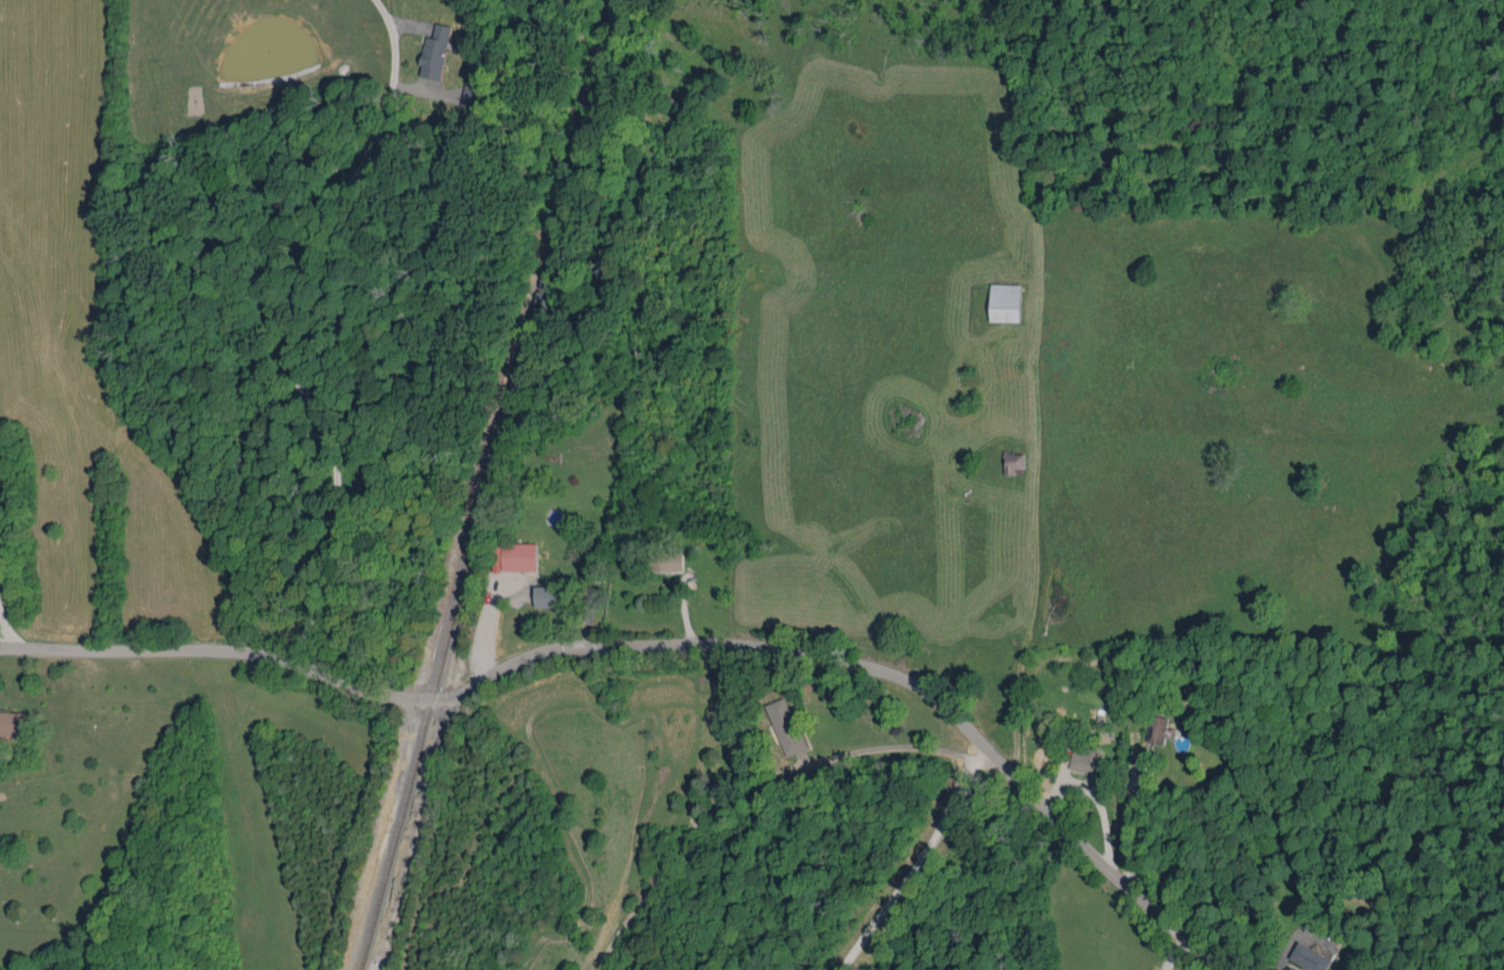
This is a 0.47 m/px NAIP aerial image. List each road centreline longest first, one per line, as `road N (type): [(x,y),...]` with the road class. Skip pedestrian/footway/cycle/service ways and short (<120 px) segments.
road 1 (residential): [(0,648),(256,653),(389,699),(427,702),(463,694),(510,664),(553,650),(688,644),(850,663),(920,688),(945,707),(1161,925),(1230,969)]

